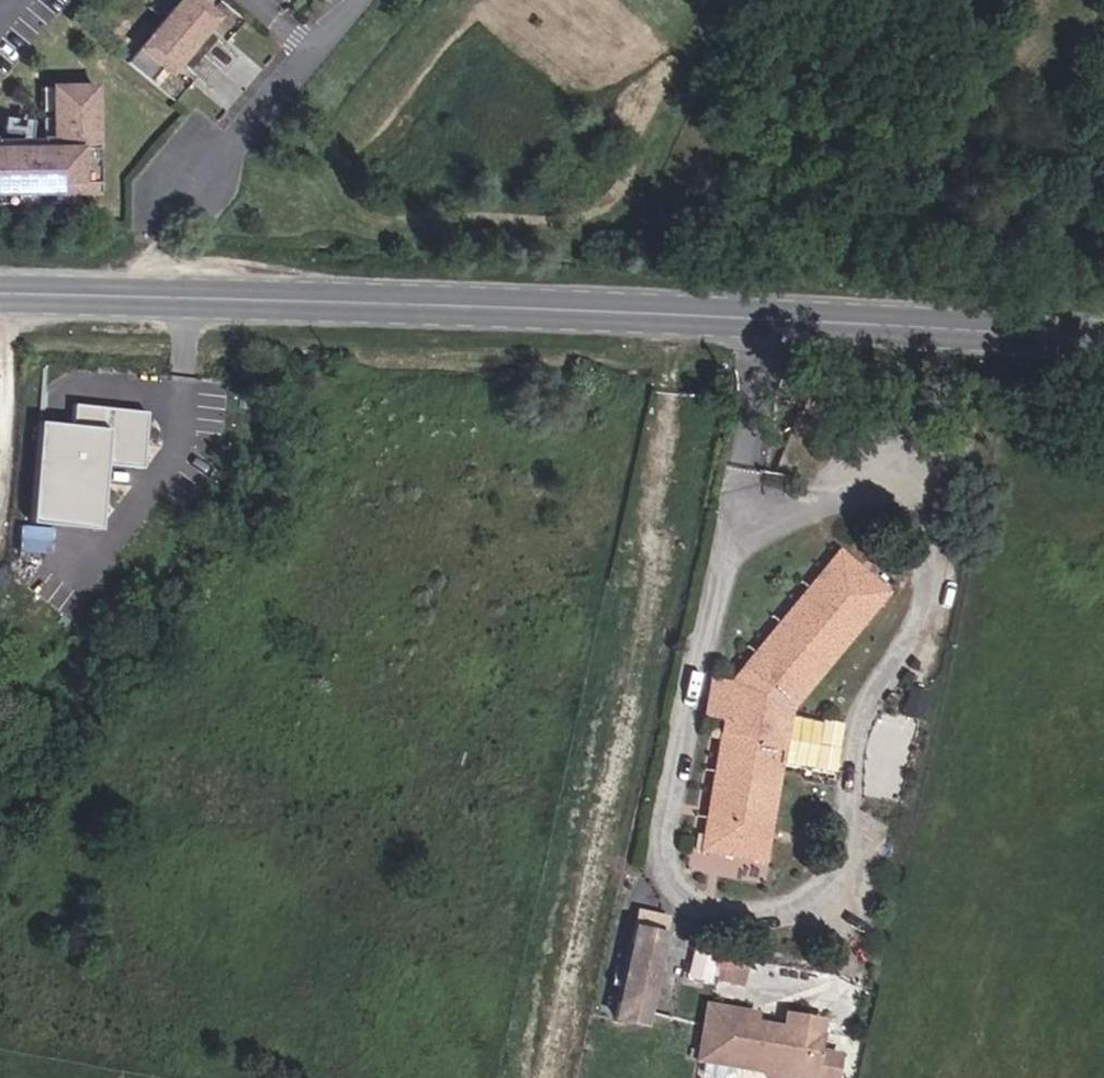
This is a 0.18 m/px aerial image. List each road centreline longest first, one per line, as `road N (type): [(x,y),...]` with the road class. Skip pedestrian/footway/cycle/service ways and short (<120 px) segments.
road 1 (tertiary): [(1103,345),(156,300)]
road 2 (residential): [(364,0),(156,234),(156,300)]
road 3 (tertiary): [(156,300),(0,297)]

